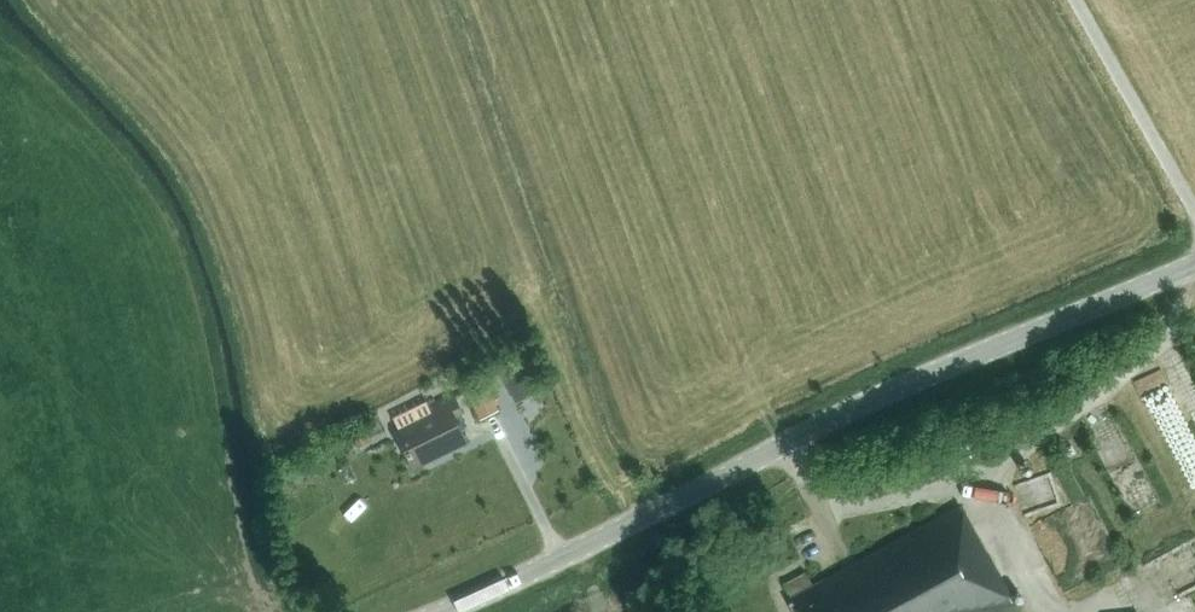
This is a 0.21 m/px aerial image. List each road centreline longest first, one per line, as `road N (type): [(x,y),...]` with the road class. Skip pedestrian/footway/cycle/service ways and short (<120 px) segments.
road 1 (tertiary): [(471,611),(798,445),(1194,264)]
road 2 (unclassified): [(1194,214),(1072,0)]

